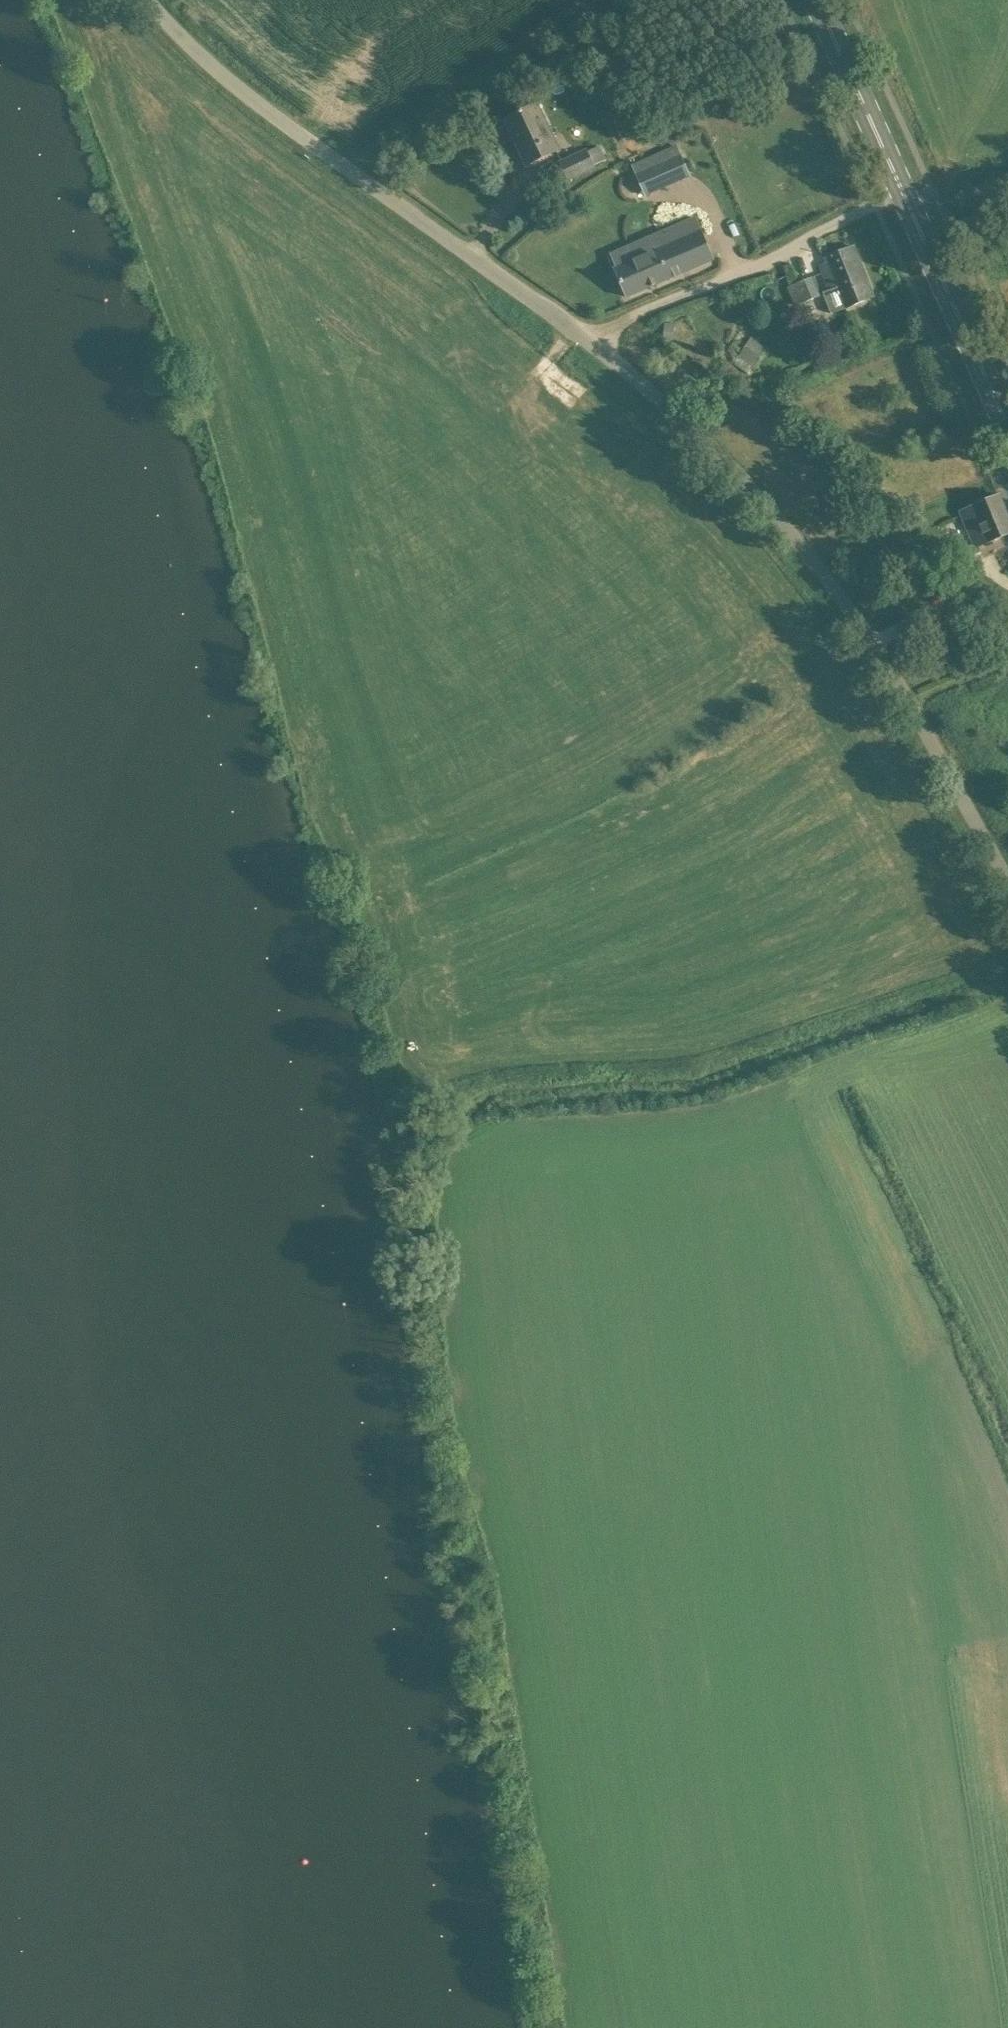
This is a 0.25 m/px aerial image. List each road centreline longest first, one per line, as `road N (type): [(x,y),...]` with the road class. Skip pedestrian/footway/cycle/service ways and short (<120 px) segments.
road 1 (unclassified): [(1007,884),(883,654),(817,558),(734,466),(582,333),(299,135),(194,50),(152,0)]
road 2 (primary): [(1007,426),(817,0)]
road 3 (track): [(582,333),(744,277),(875,204),(906,199)]

